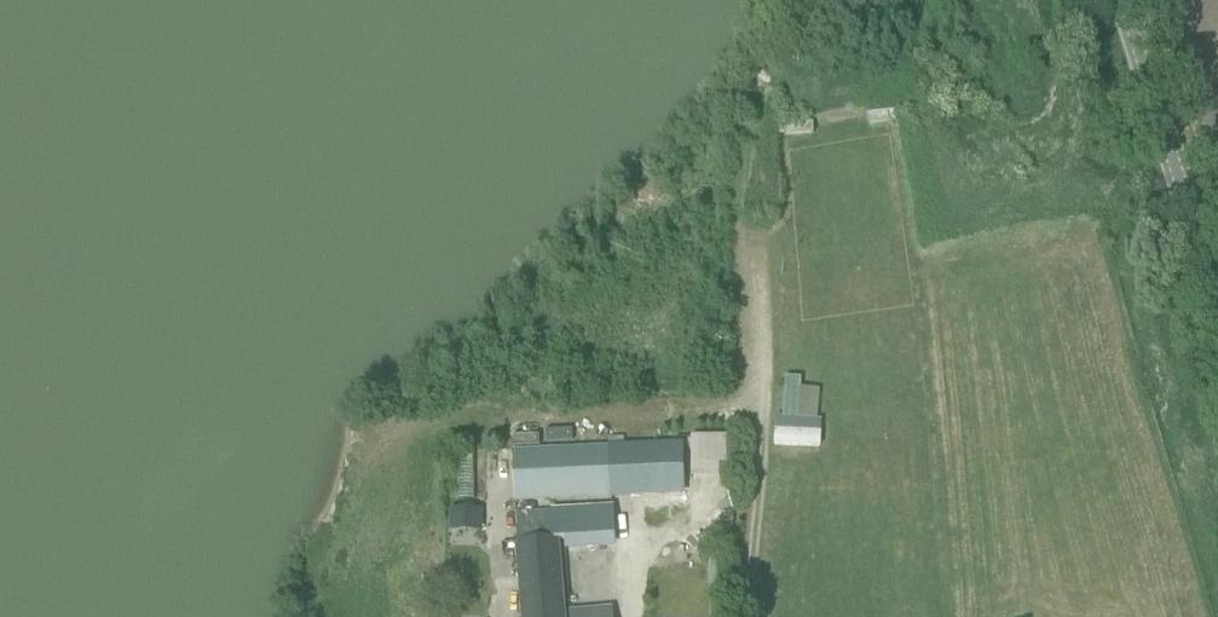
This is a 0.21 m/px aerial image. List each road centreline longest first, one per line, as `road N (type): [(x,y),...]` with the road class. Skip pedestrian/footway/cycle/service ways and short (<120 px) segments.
road 1 (unclassified): [(1217,303),(1122,0)]

